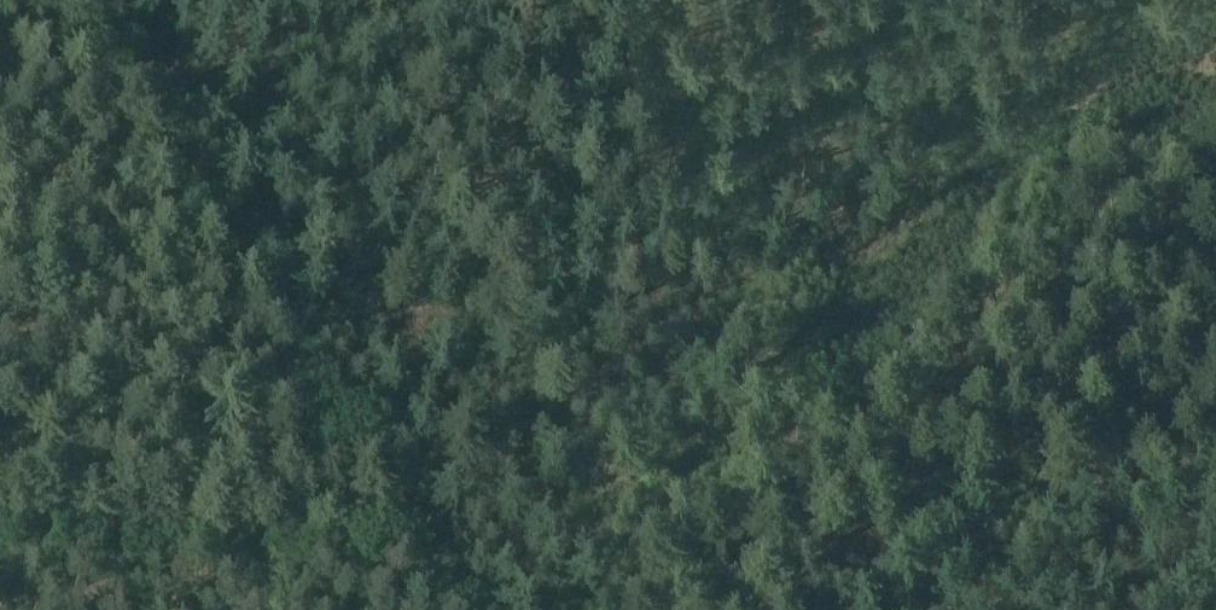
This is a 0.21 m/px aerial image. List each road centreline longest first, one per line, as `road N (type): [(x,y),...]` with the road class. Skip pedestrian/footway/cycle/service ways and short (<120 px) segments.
road 1 (track): [(578,609),(893,228),(1099,0)]
road 2 (track): [(461,609),(75,0)]

